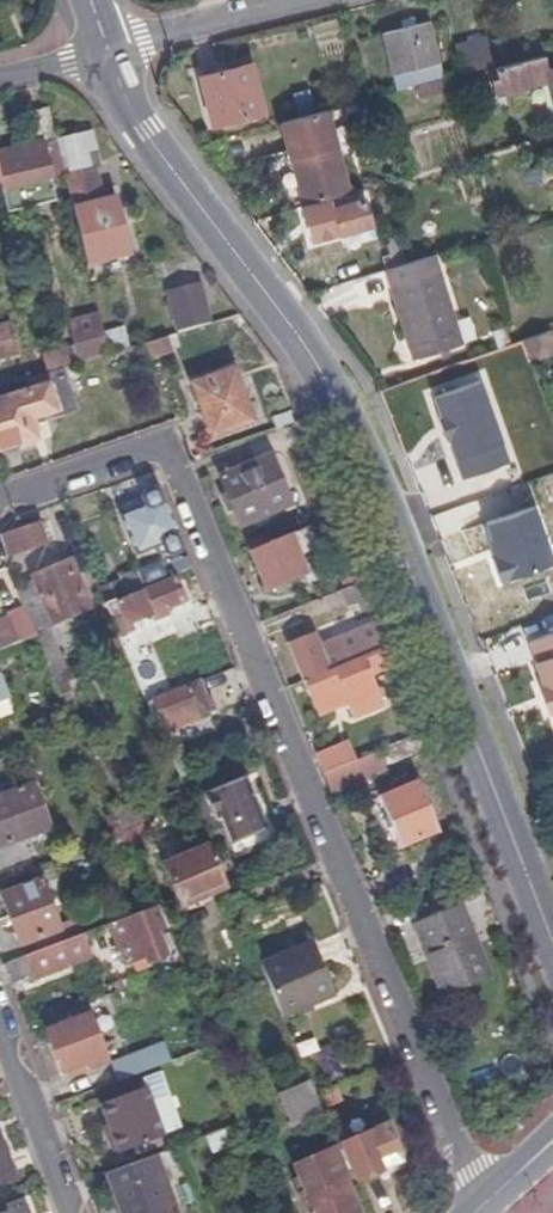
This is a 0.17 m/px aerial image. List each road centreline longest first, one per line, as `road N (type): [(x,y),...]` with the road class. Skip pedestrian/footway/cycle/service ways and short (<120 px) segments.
road 1 (residential): [(0,535),(45,494),(168,452),(482,1206)]
road 2 (tertiary): [(552,943),(370,464),(293,328),(143,133),(108,54)]
road 3 (residential): [(328,0),(108,54)]
road 4 (residential): [(64,1212),(0,1050)]

